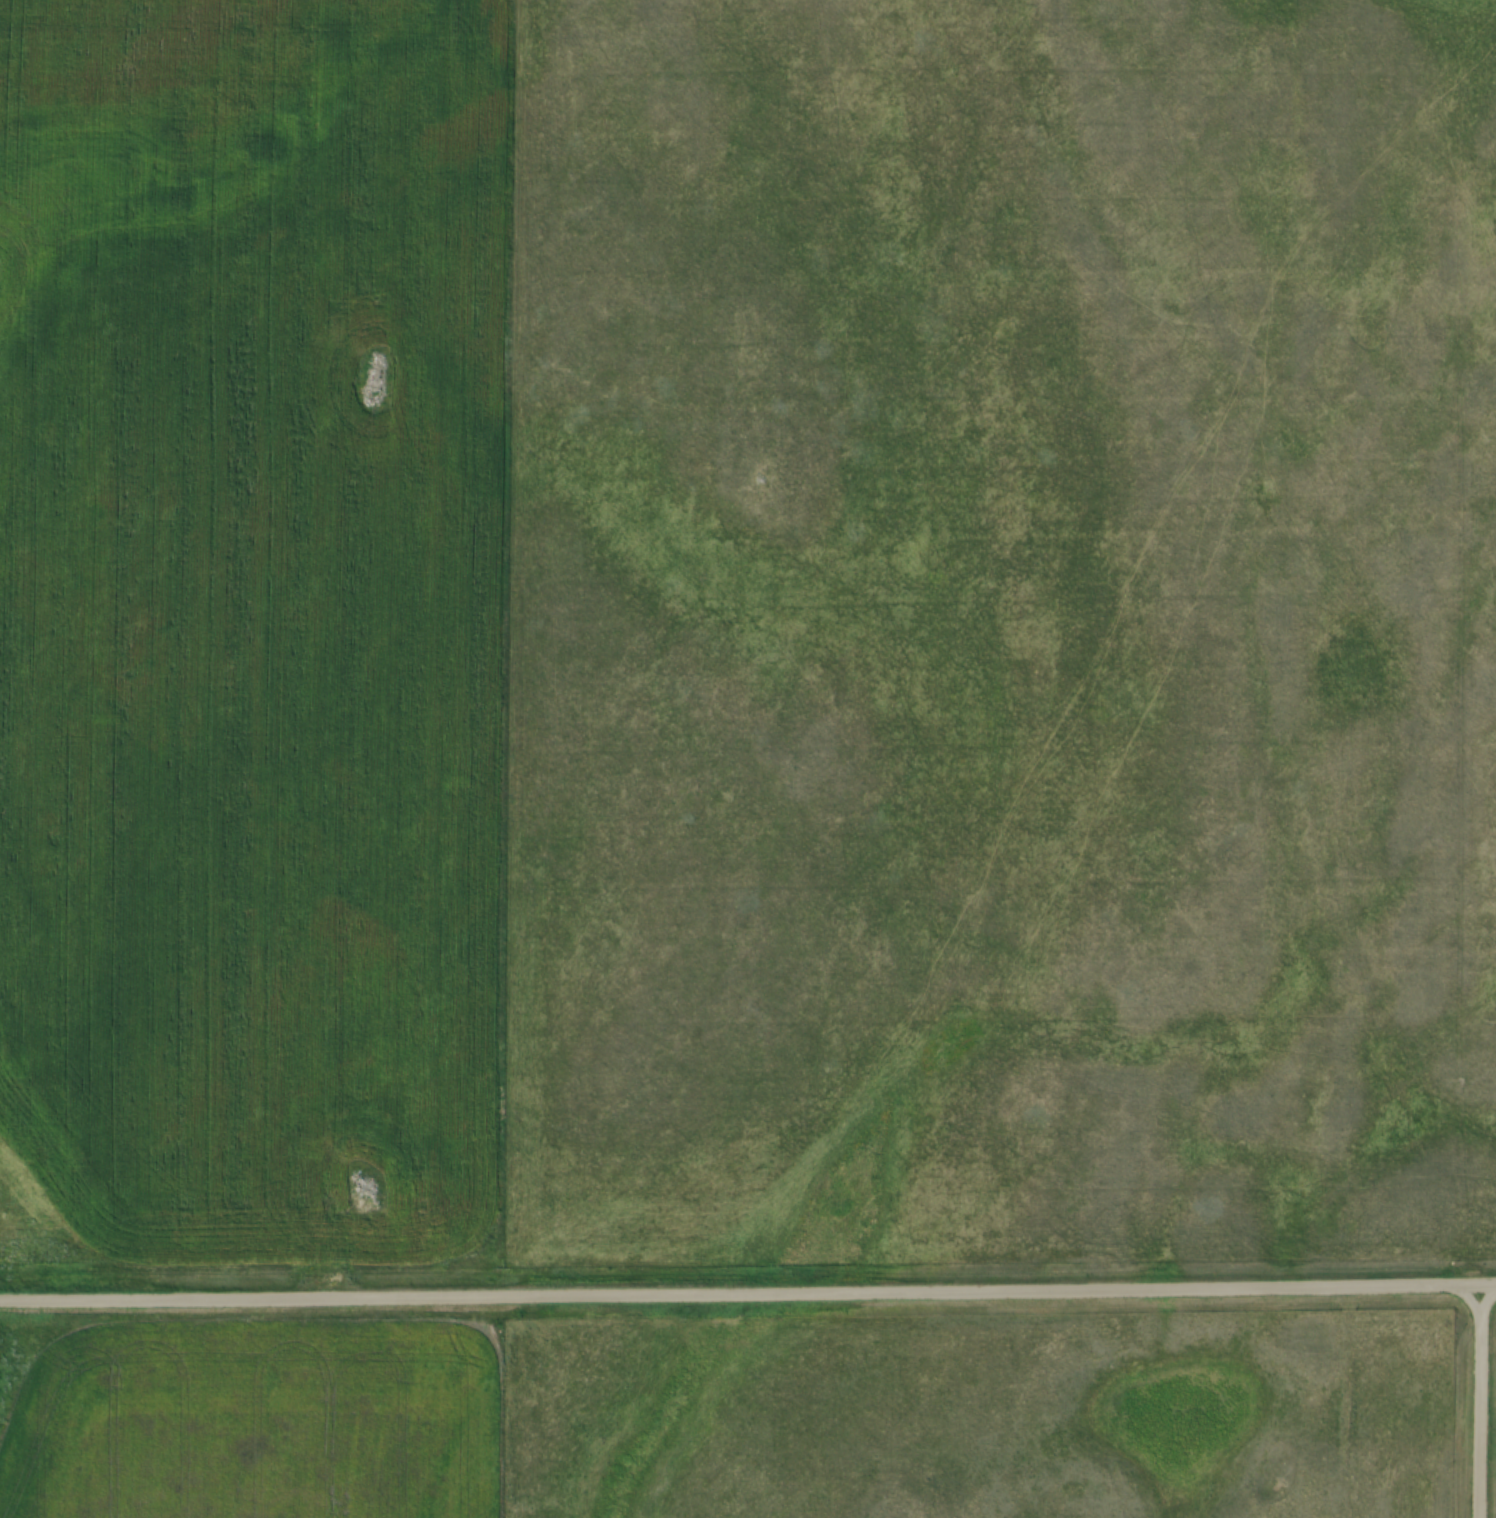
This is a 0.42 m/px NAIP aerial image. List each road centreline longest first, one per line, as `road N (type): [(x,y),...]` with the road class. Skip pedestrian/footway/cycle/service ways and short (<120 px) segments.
road 1 (residential): [(0,1301),(1495,1287)]
road 2 (residential): [(1478,1517),(1479,1287)]

